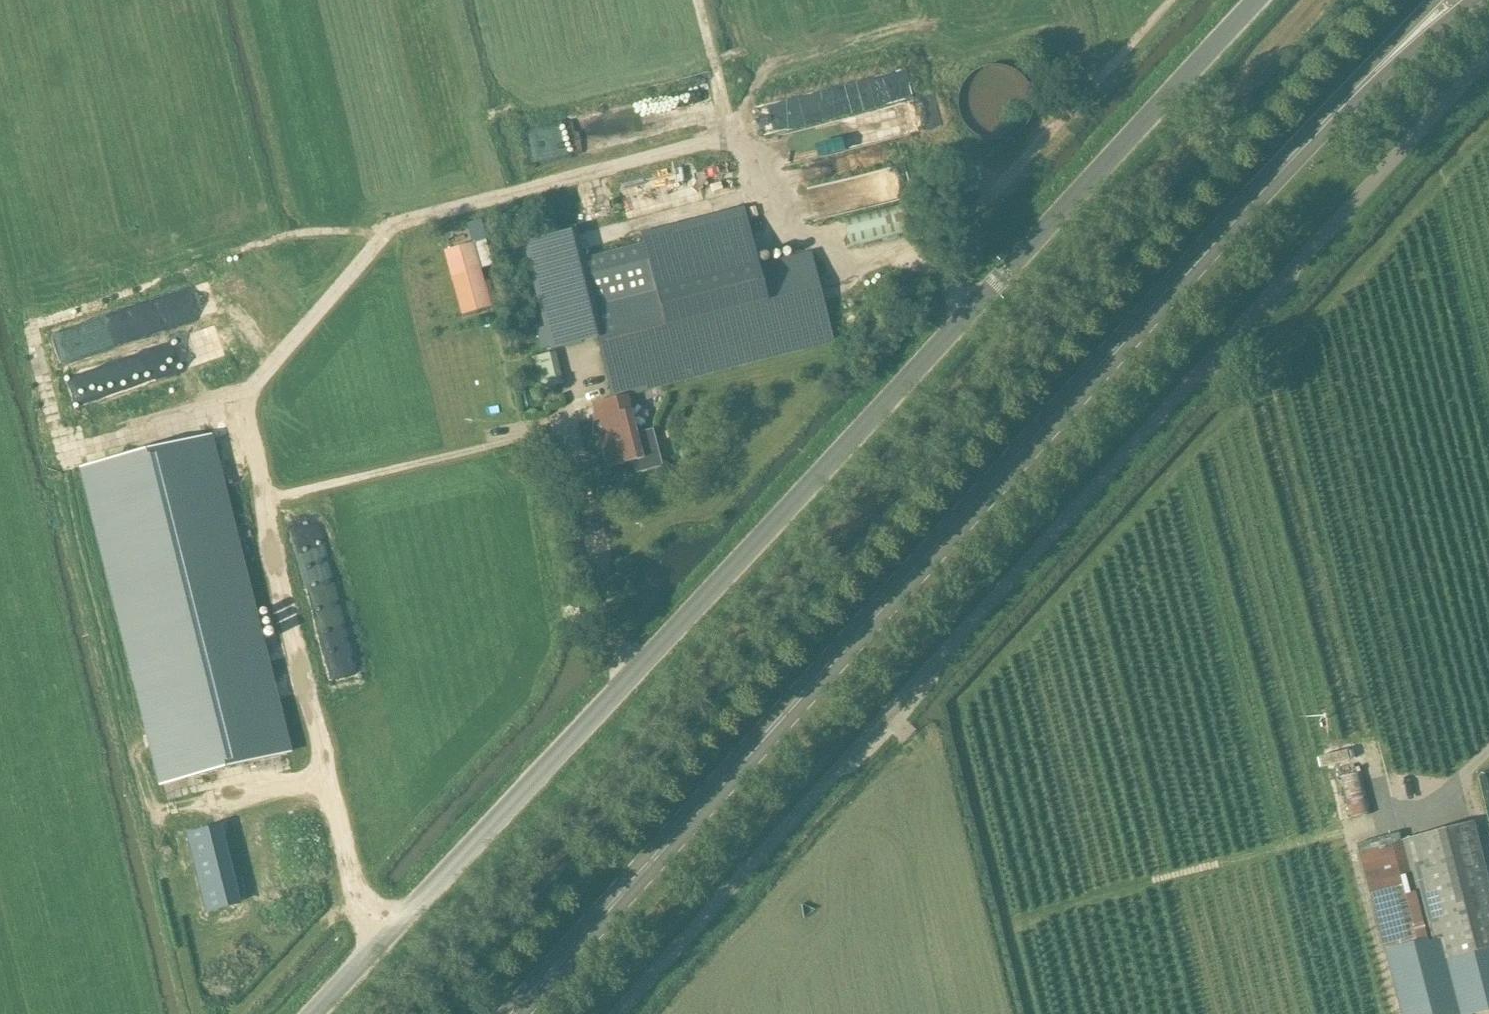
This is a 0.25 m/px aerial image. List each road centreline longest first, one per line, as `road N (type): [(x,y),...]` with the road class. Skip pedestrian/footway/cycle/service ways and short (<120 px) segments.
road 1 (tertiary): [(312,1013),(1256,0)]
road 2 (primary): [(515,1013),(1110,353),(1391,56)]
road 3 (unclassified): [(613,1013),(1488,57)]

